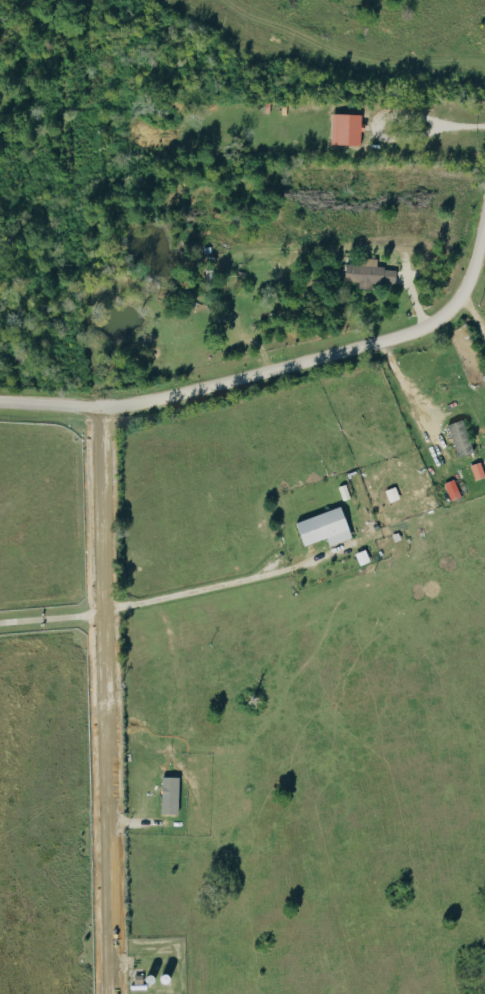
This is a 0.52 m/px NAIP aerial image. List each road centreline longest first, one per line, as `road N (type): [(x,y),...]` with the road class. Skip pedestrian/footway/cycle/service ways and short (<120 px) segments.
road 1 (residential): [(0,405),(130,406),(408,334),(444,309),(469,273),(484,189)]
road 2 (residential): [(111,993),(101,409)]

